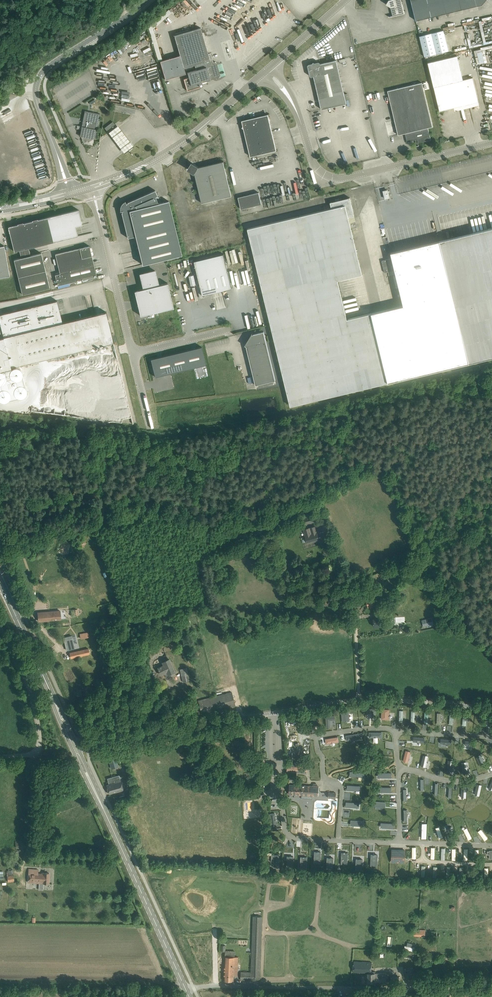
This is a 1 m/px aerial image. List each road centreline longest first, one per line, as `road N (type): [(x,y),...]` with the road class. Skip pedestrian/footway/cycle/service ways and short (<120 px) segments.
road 1 (primary): [(187,991),(75,747)]
road 2 (residential): [(427,989),(187,991)]
road 3 (unclassified): [(491,143),(334,178),(313,163),(299,116)]
road 4 (unclassified): [(275,712),(375,699),(491,708)]
road 5 (tertiary): [(146,0),(37,81),(58,158)]
road 6 (unclassified): [(91,186),(175,148),(262,74)]
road 7 (unclassified): [(75,747),(275,712)]
road 8 (primary): [(75,747),(0,581)]
road 9 (unclassified): [(132,353),(91,186)]
road 10 (unclassified): [(0,756),(38,754),(39,735),(27,683),(0,632)]
road 11 (track): [(340,558),(354,601),(360,700)]

